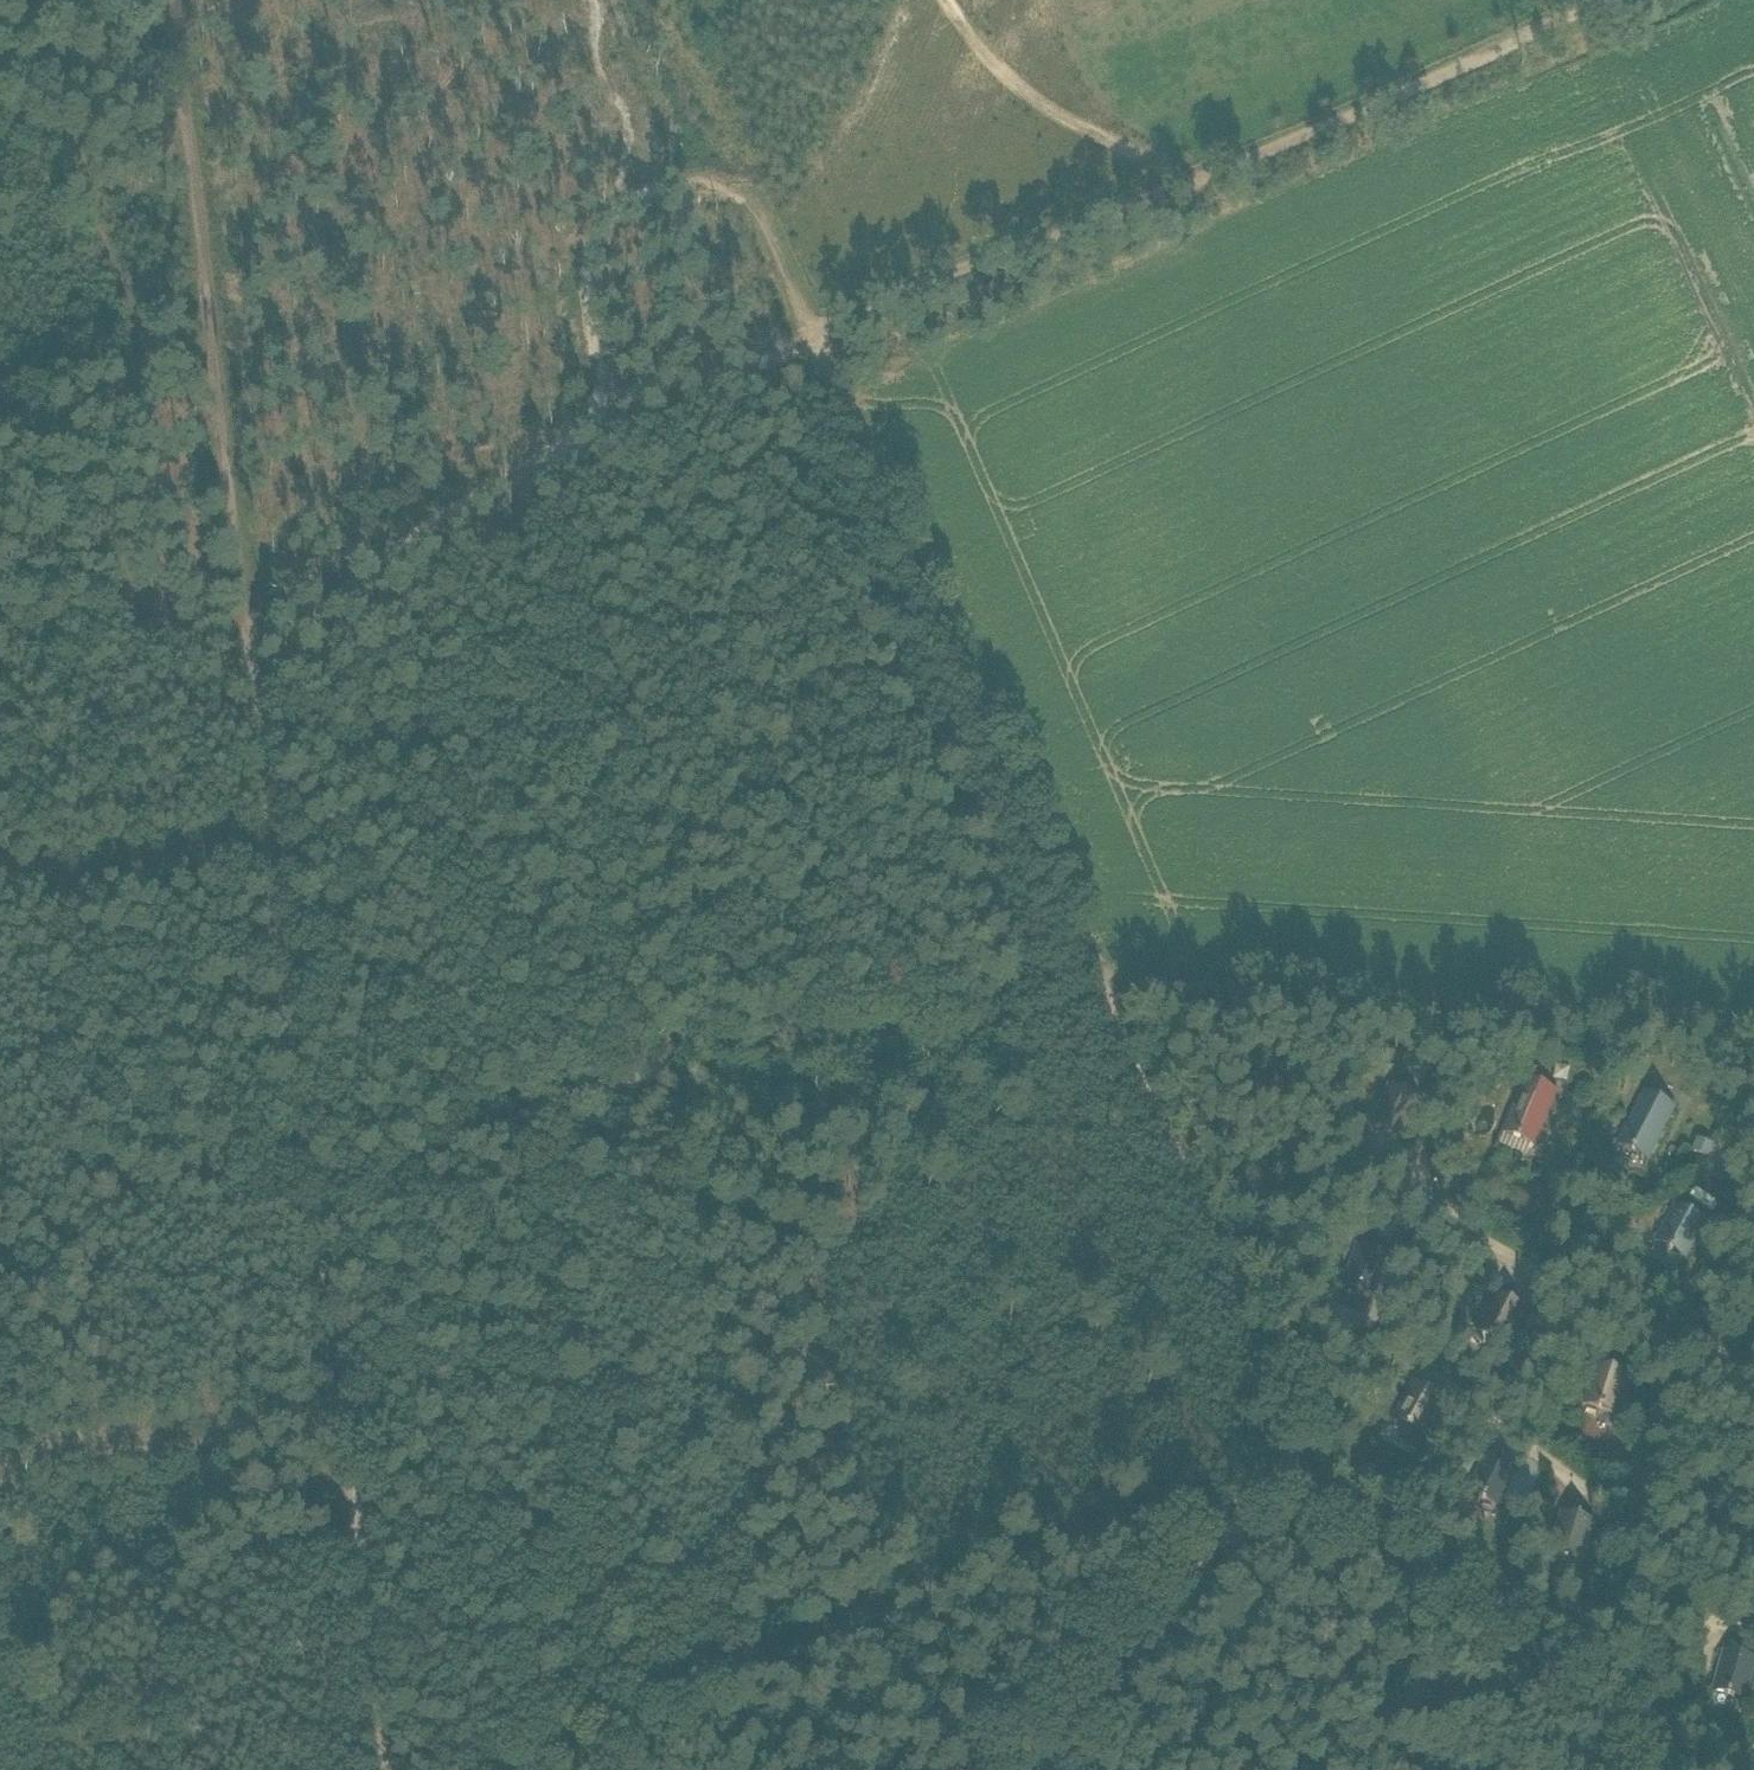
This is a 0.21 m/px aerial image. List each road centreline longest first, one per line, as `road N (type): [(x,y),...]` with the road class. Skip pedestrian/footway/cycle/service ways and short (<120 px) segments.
road 1 (track): [(826,373),(1264,1366),(1290,1485)]
road 2 (track): [(553,466),(581,748),(623,1046),(588,1095),(387,1181),(317,1184)]
road 3 (track): [(1595,0),(826,373)]
road 4 (track): [(504,1769),(1290,1485)]
road 5 (track): [(1753,1034),(1099,999)]
road 6 (track): [(243,601),(169,0)]
road 7 (track): [(826,373),(741,194),(646,200),(594,239),(596,395),(553,466)]
road 8 (track): [(389,1769),(317,1184)]
road 9 (track): [(1290,1485),(1011,1769)]
road 10 (track): [(243,601),(553,466)]
road 11 (track): [(317,1184),(275,864)]
road 12 (track): [(1290,1485),(1502,1646)]
road 13 (track): [(275,864),(243,601)]
road 14 (track): [(1502,1646),(1658,1745)]
road 15 (track): [(204,871),(51,888)]

